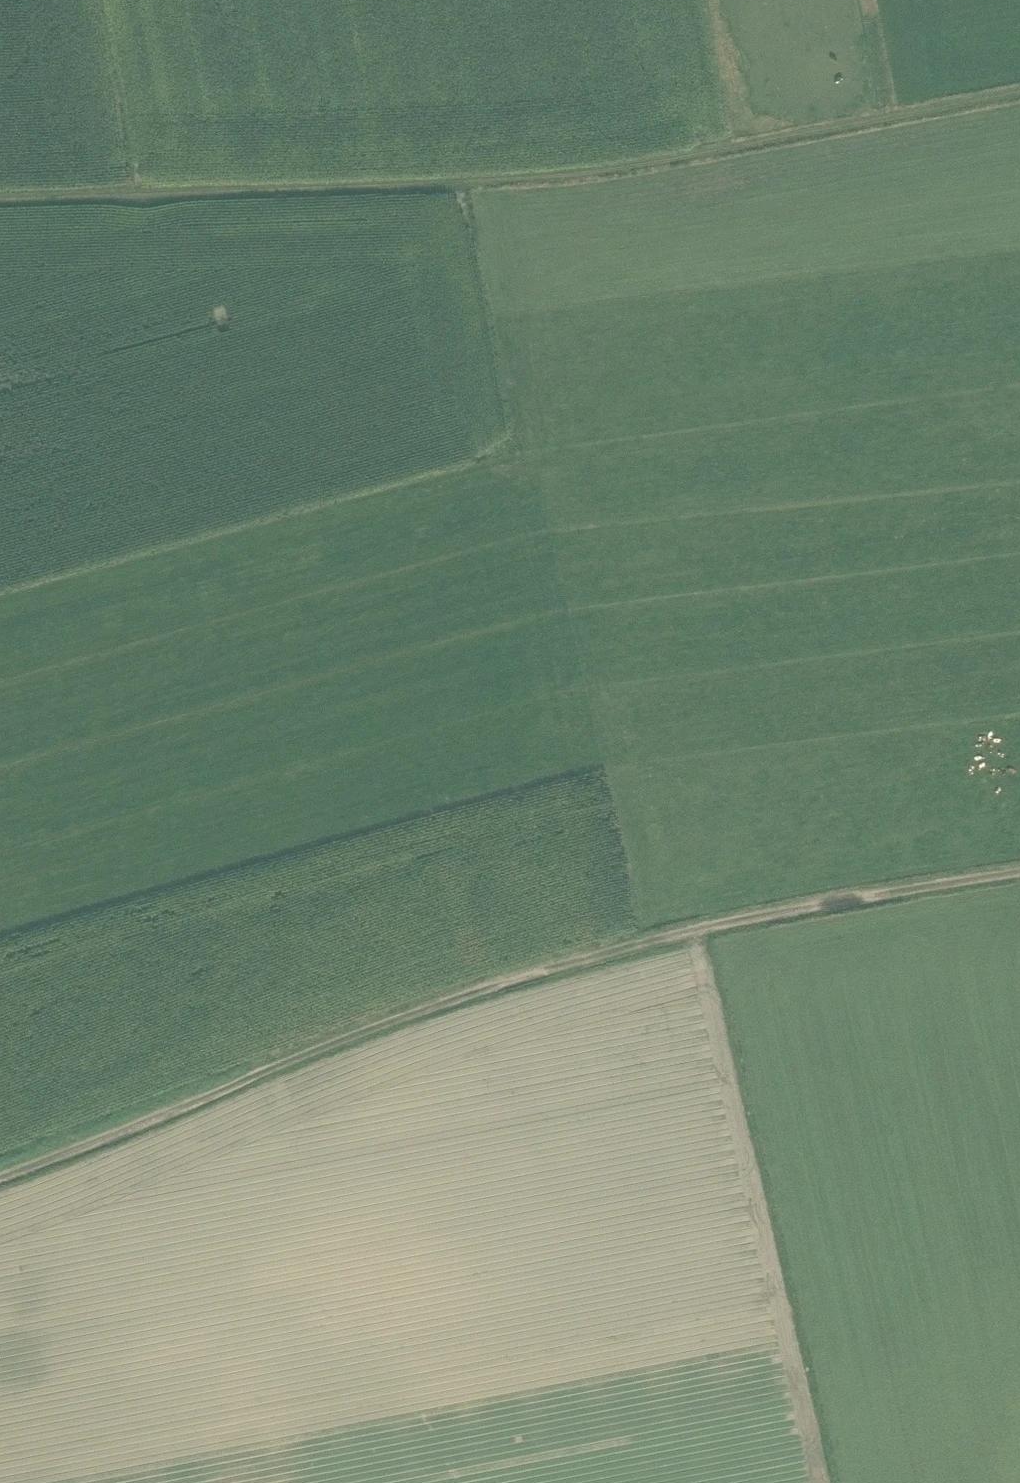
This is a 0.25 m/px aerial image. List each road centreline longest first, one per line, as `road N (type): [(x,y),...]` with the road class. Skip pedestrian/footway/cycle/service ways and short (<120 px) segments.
road 1 (track): [(1019,875),(572,960),(0,1169)]
road 2 (track): [(0,189),(608,174),(1019,98)]

